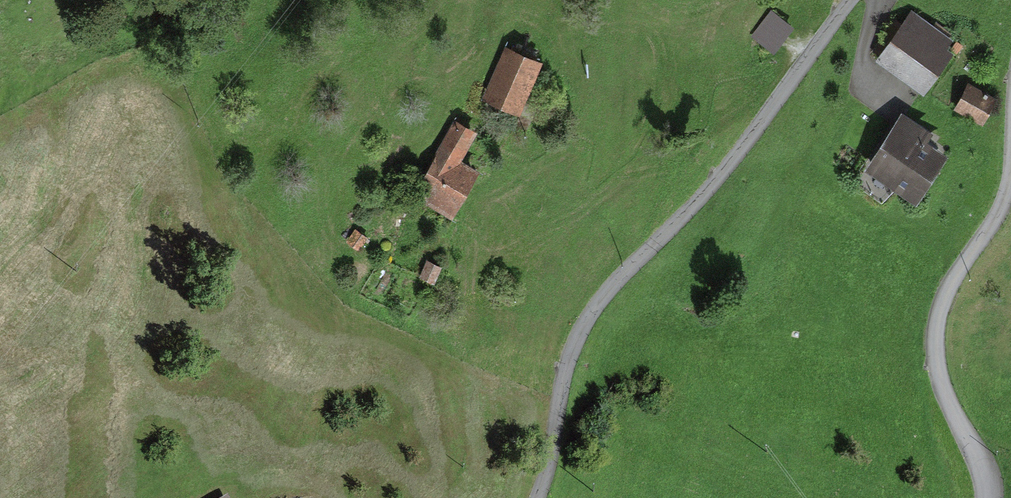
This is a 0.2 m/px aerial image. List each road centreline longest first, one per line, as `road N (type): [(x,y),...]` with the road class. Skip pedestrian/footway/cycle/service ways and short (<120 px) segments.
road 1 (unclassified): [(850,0),(700,199),(594,307),(569,361),(537,497)]
road 2 (unclassified): [(987,497),(980,465),(941,383),(936,341),(944,298),(1010,179)]

